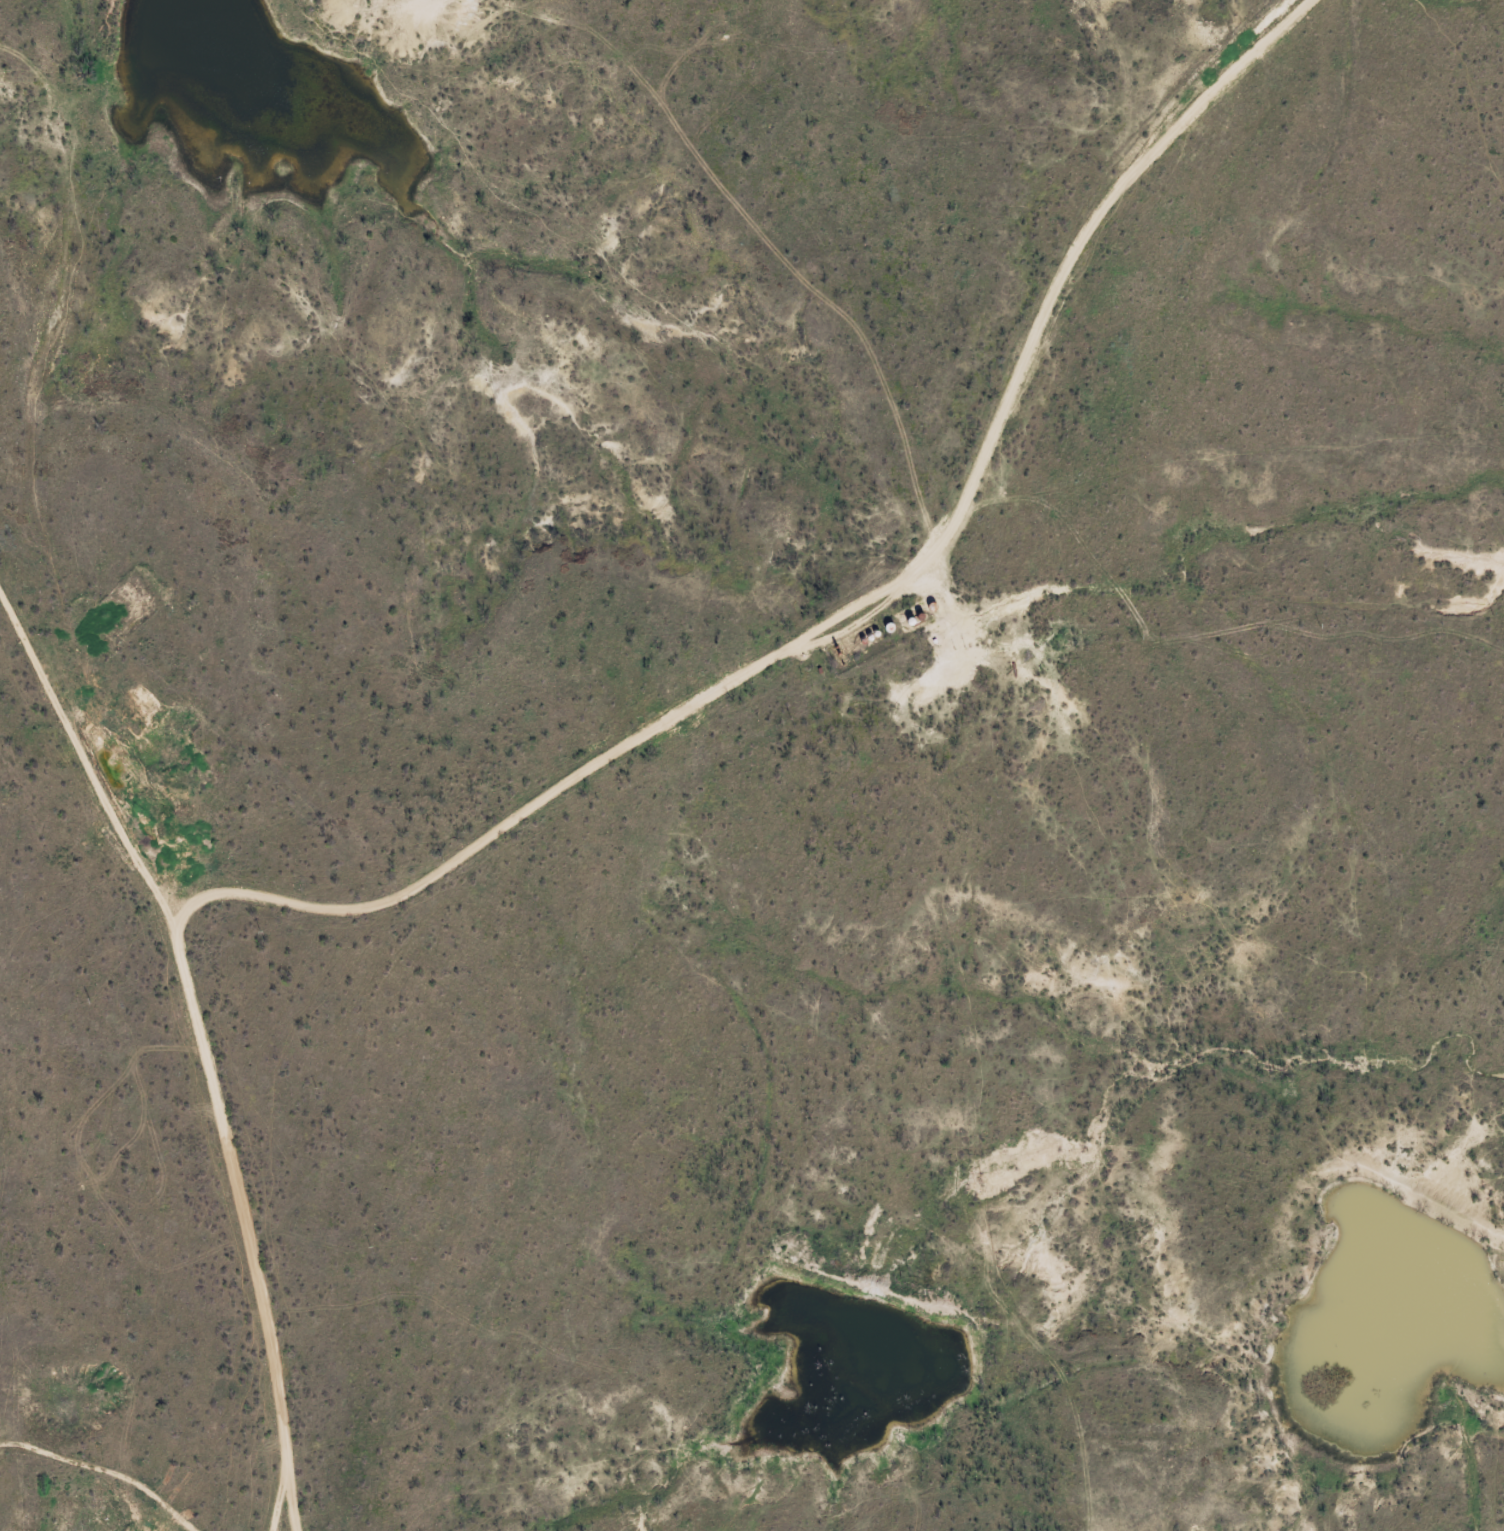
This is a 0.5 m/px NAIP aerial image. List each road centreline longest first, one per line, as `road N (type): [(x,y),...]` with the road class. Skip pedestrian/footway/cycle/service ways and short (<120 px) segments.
road 1 (residential): [(1503,607),(1306,585),(1103,605),(900,585),(407,901),(147,891)]
road 2 (residential): [(0,631),(147,891),(269,1259),(286,1530)]
road 3 (residential): [(900,585),(946,529),(1032,299),(1103,166),(1210,54),(1314,0)]

